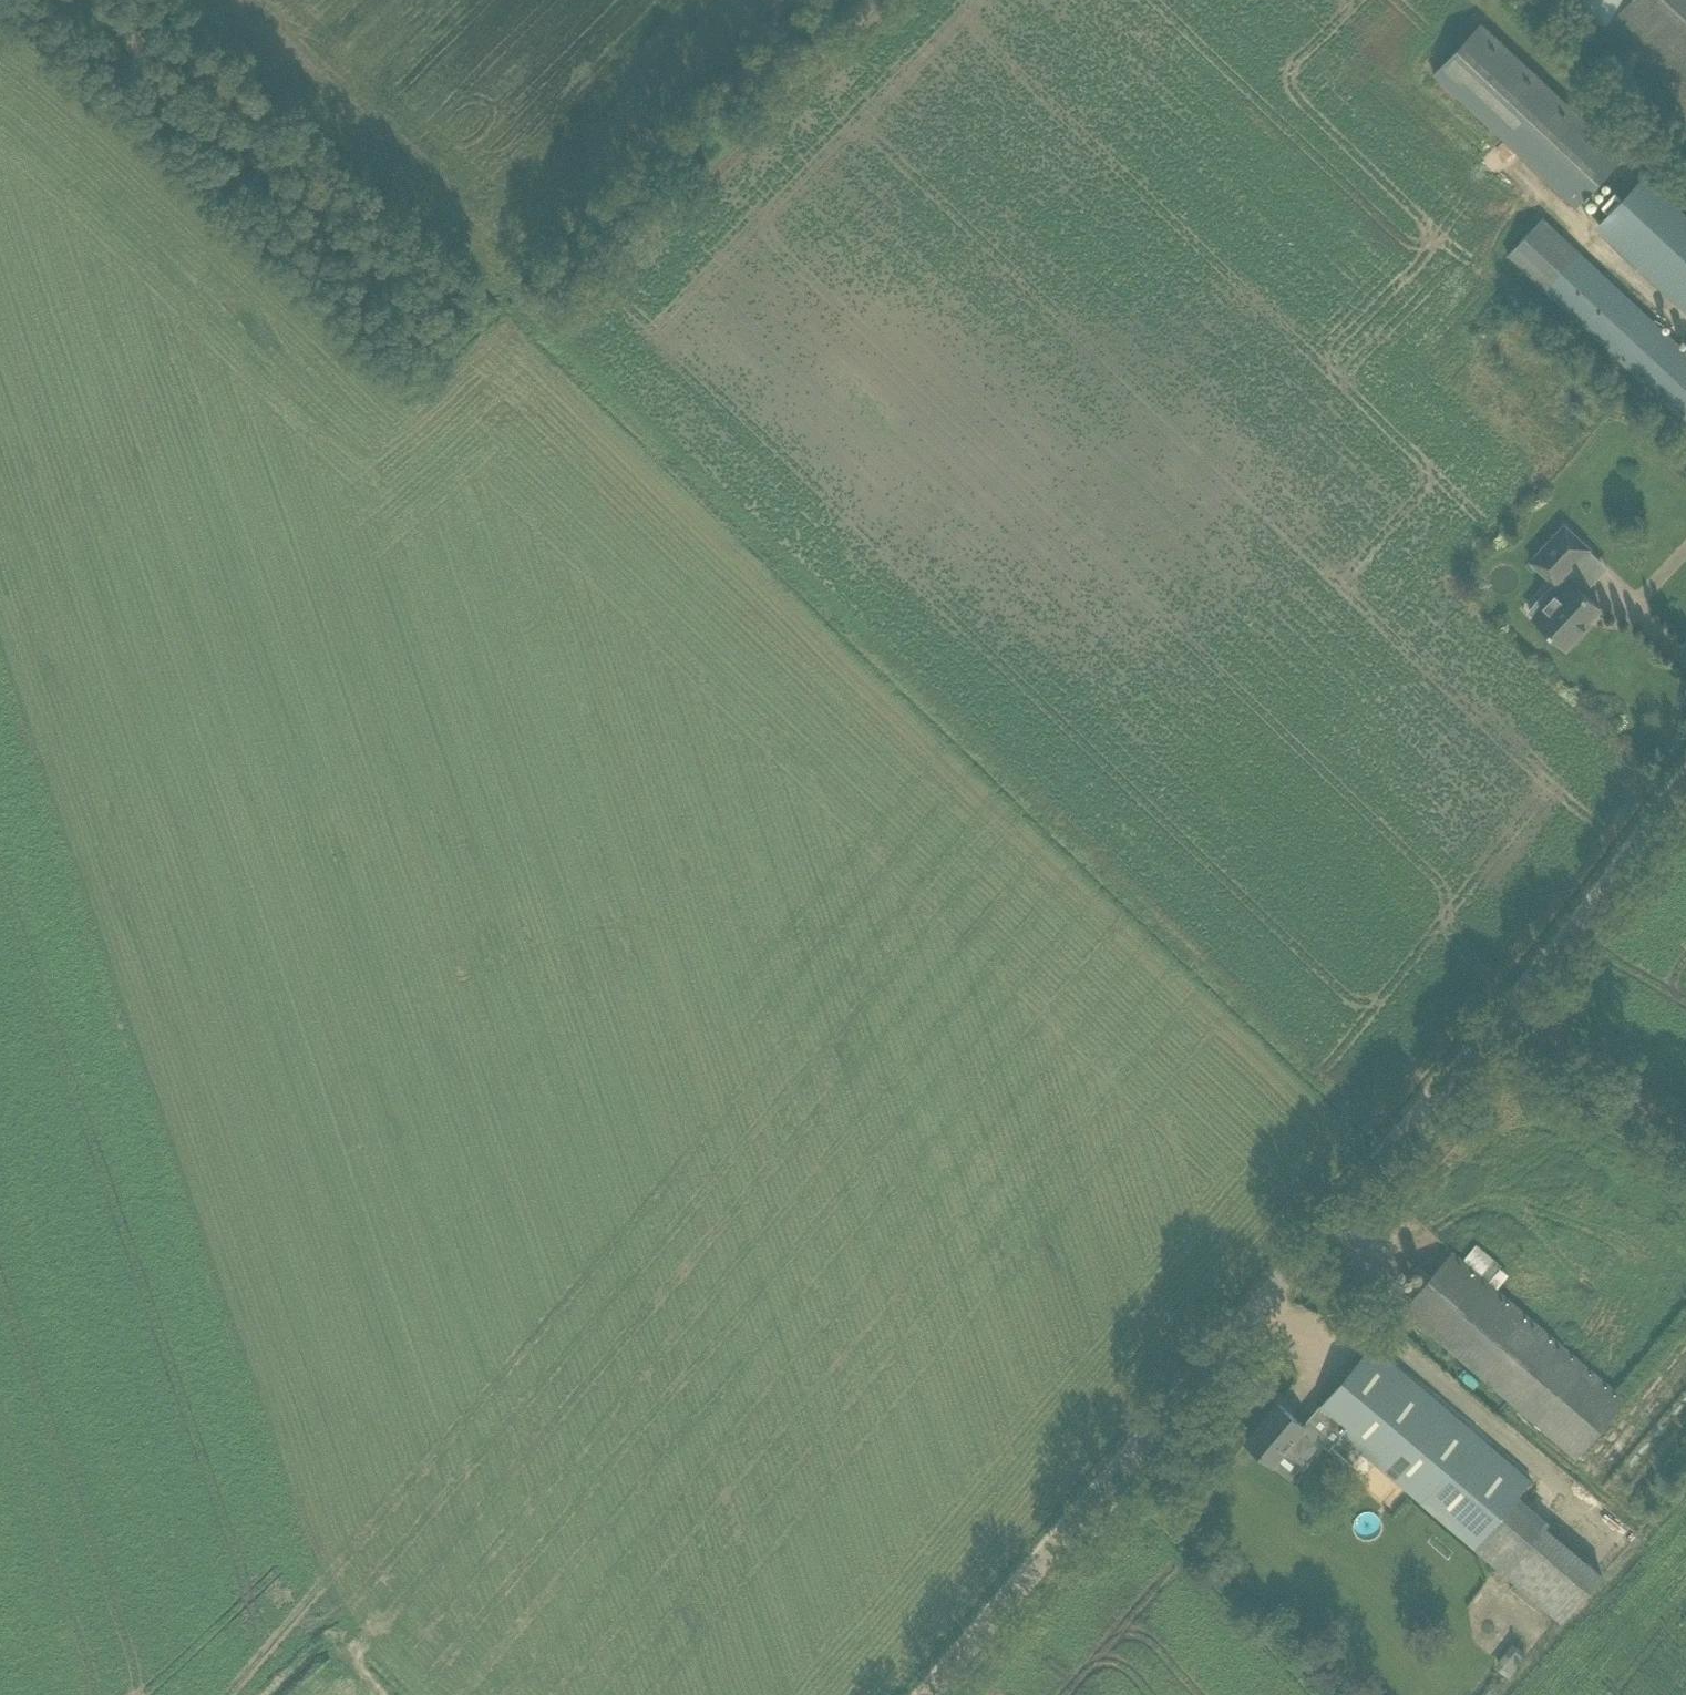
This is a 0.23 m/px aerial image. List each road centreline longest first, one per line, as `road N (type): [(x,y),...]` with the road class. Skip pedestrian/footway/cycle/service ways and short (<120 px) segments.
road 1 (unclassified): [(927,1694),(1609,895),(1685,787)]
road 2 (track): [(1517,1002),(1547,1053),(1685,1143)]

